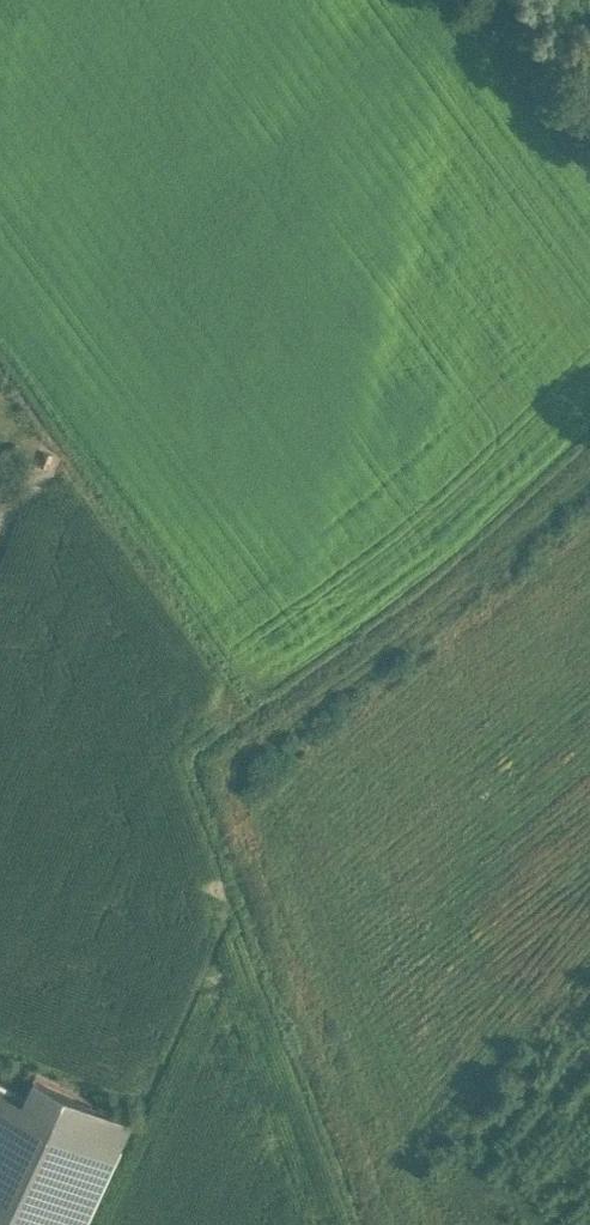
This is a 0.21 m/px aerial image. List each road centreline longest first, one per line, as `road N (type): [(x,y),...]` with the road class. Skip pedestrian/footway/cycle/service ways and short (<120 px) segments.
road 1 (track): [(517,0),(569,100),(589,123)]

